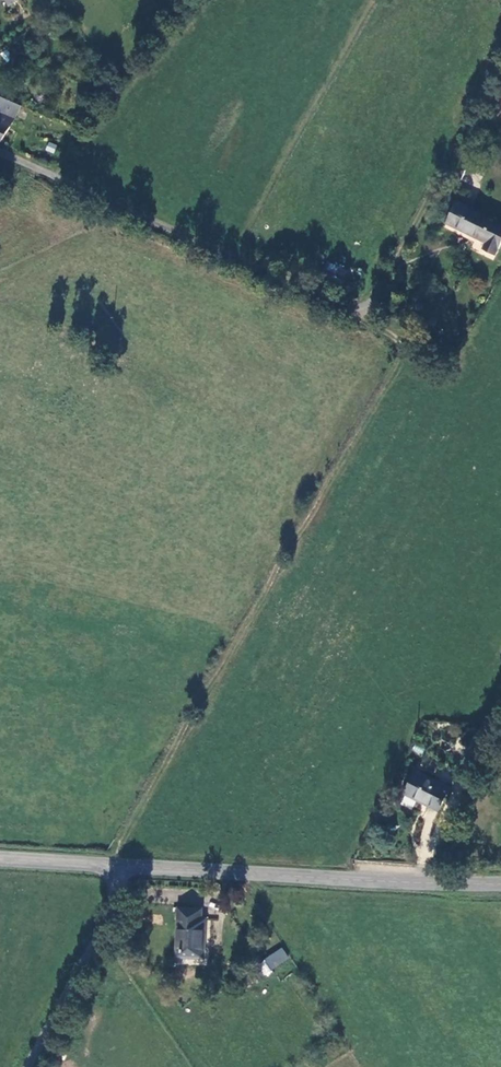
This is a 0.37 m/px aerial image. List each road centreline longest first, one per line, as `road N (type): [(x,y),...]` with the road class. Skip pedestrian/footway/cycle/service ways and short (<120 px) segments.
road 1 (track): [(118,866),(126,829),(398,358),(391,335),(361,311)]
road 2 (tertiary): [(118,866),(500,884)]
road 3 (unclassified): [(32,1066),(112,906),(118,866)]

